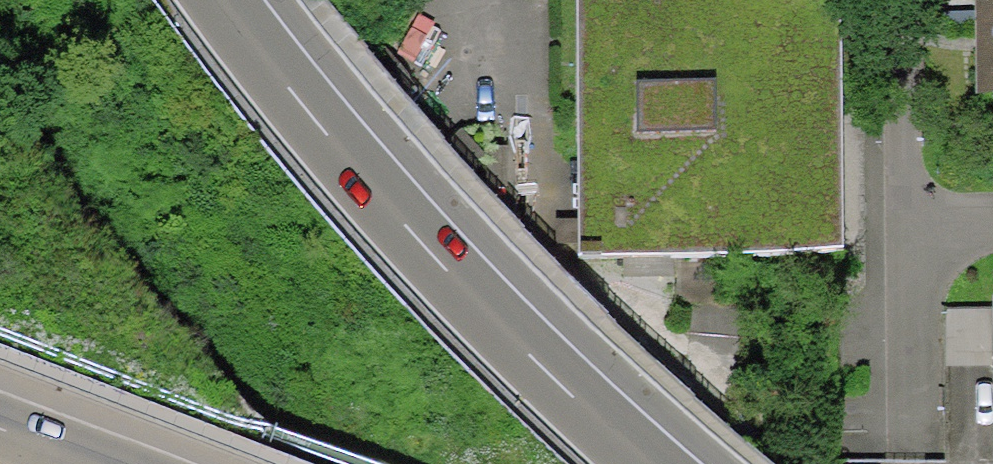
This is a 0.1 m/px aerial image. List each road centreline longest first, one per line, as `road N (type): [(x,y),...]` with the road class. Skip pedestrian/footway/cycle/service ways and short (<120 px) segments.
road 1 (motorway): [(650,463),(478,305),(222,0)]
road 2 (motorway): [(0,211),(96,327),(229,463)]
road 3 (residential): [(910,226),(915,458)]
road 4 (residential): [(907,0),(910,226)]

